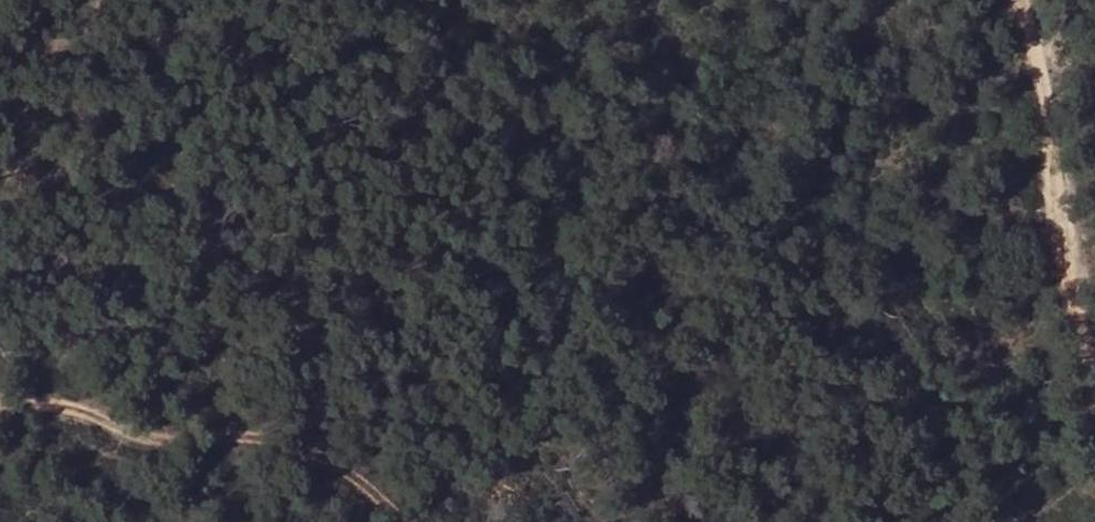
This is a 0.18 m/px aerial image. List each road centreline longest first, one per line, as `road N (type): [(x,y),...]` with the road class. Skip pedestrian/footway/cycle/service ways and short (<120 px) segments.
road 1 (track): [(1094,286),(1047,0)]

